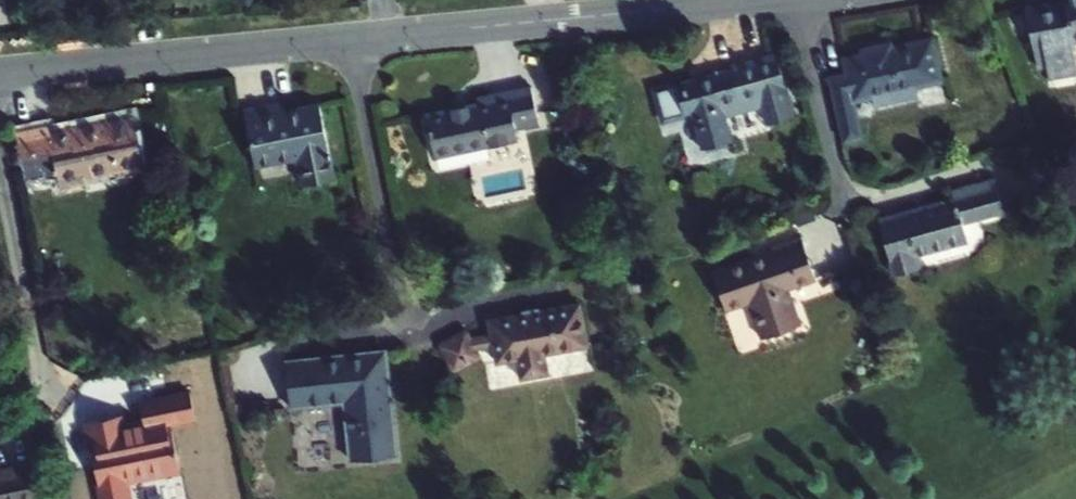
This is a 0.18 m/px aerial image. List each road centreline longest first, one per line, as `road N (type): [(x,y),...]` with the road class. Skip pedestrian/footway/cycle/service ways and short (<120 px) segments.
road 1 (residential): [(352,39),(748,0)]
road 2 (residential): [(0,73),(352,39)]
road 3 (residential): [(352,39),(405,318)]
road 4 (residential): [(0,152),(47,402)]
road 5 (residential): [(845,206),(803,0)]

